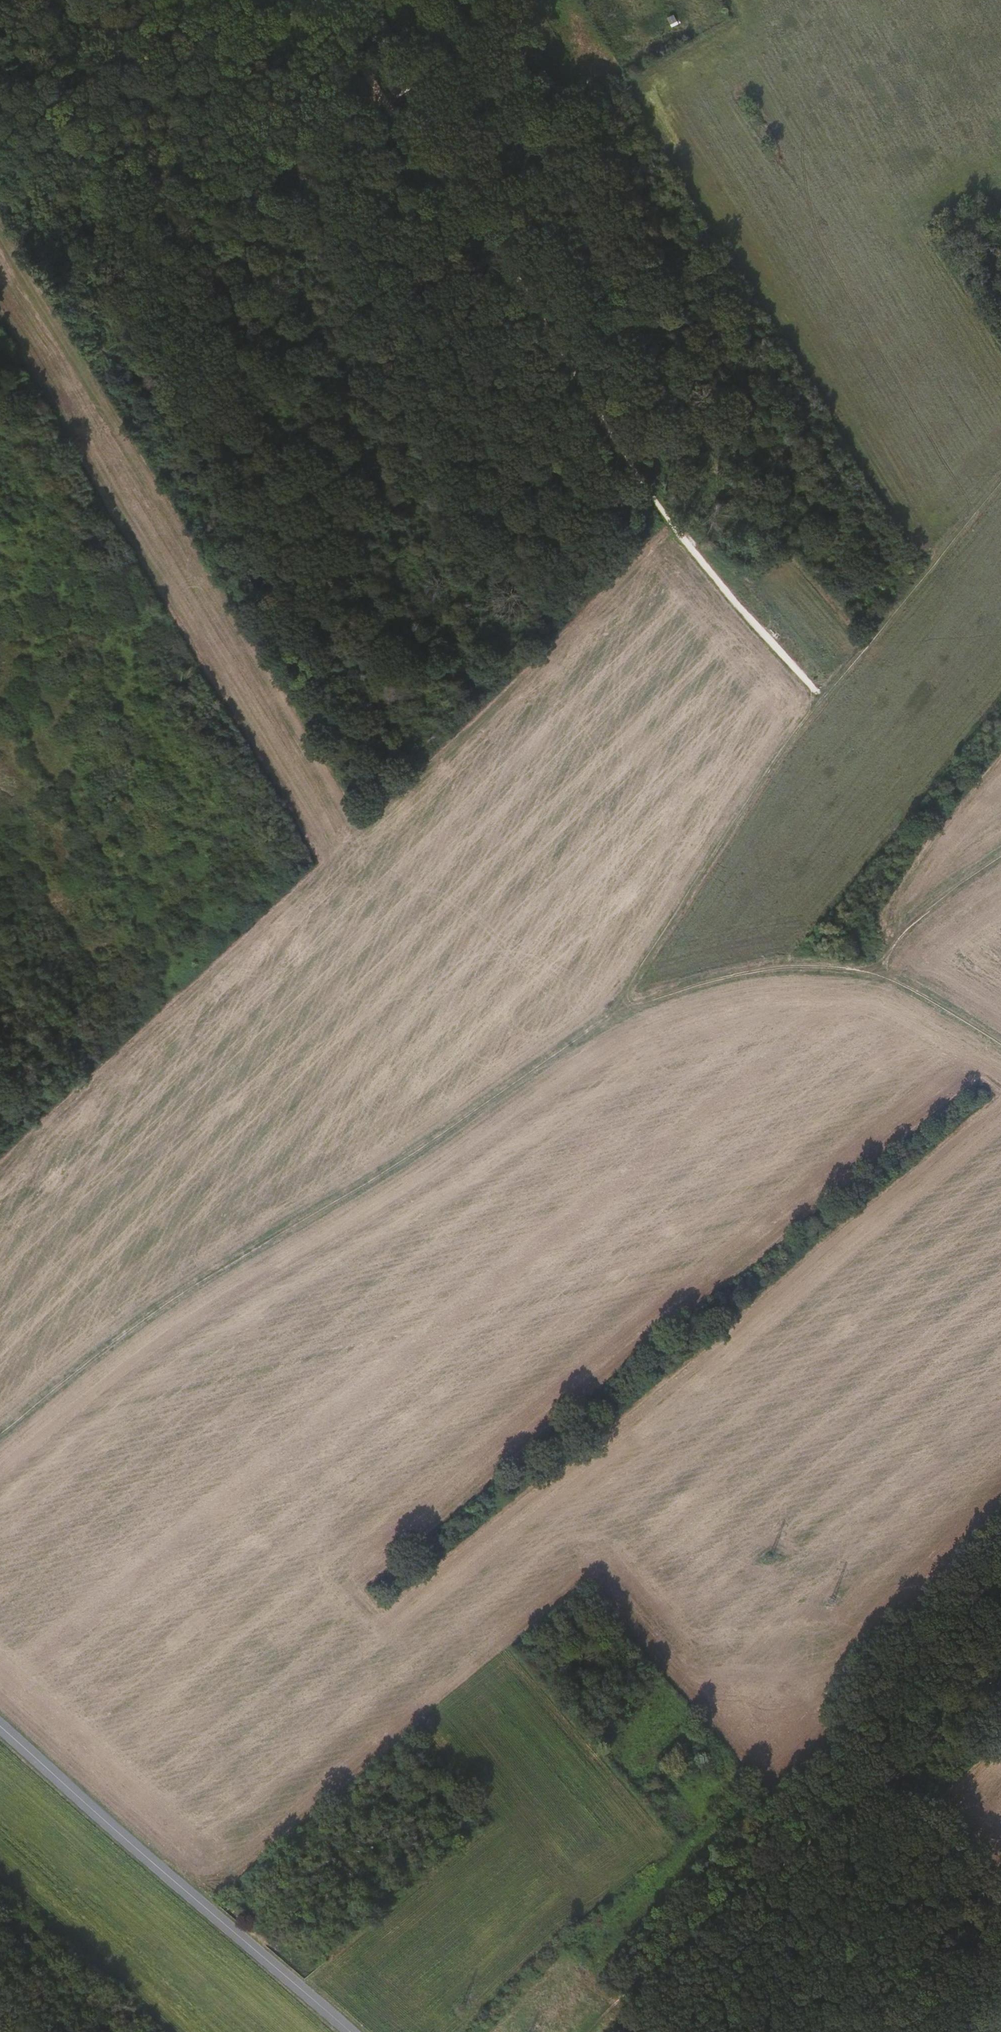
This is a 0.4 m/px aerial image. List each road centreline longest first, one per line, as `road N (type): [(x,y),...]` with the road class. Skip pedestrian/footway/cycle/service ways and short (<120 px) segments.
road 1 (track): [(0,1441),(188,1295),(388,1171),(614,1012),(807,716),(1000,481)]
road 2 (residential): [(0,1725),(351,2031)]
road 3 (track): [(1000,1046),(874,970),(810,960),(700,978),(614,1012)]
road 4 (track): [(1000,856),(907,910),(874,970)]

